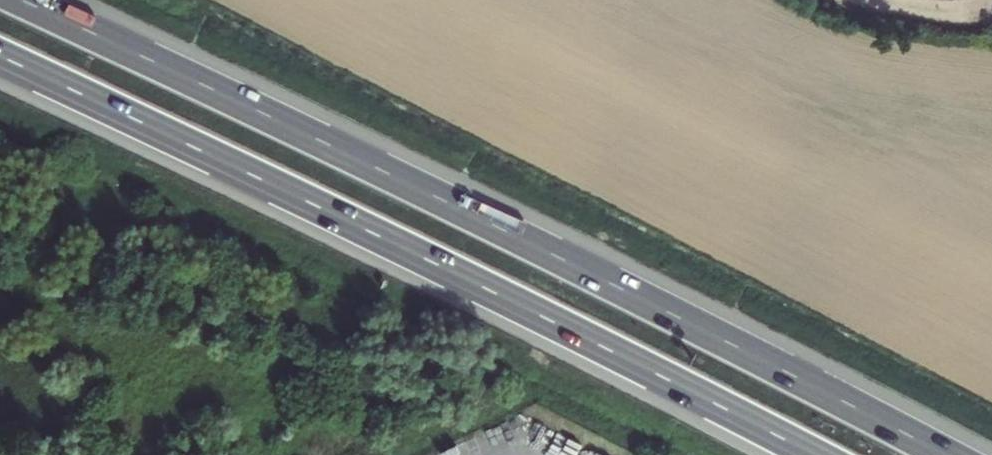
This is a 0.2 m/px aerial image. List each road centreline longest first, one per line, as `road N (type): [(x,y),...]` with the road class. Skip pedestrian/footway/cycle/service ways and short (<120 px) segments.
road 1 (motorway): [(945,454),(20,0)]
road 2 (motorway): [(0,57),(376,235),(811,454)]

